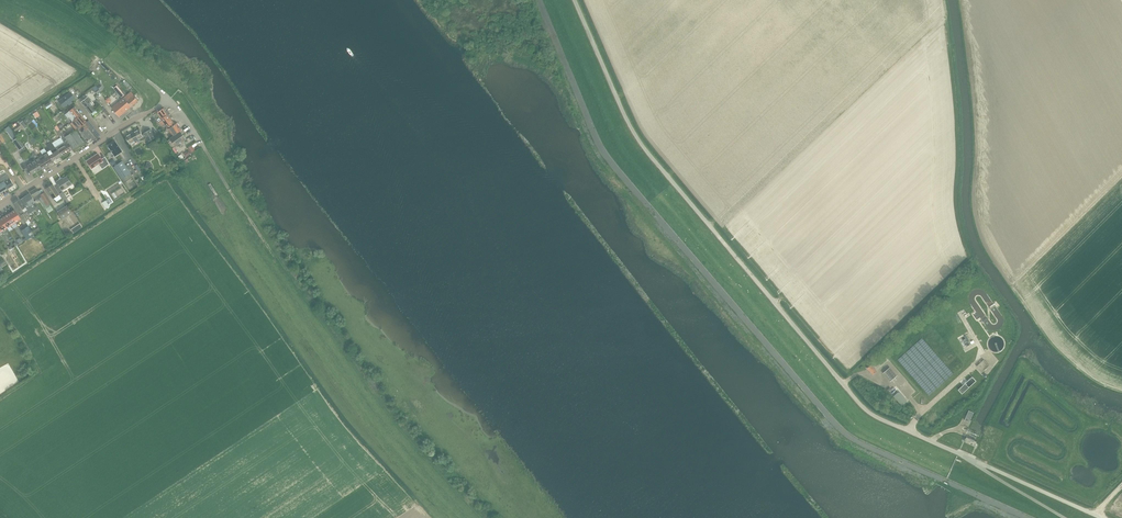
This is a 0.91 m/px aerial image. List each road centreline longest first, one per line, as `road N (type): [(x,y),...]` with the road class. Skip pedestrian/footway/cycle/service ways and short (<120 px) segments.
road 1 (unclassified): [(969,458),(858,402),(643,146),(575,0)]
road 2 (residential): [(274,256),(168,101)]
road 3 (unclassified): [(1101,517),(969,458)]
road 4 (residential): [(0,205),(105,138)]

